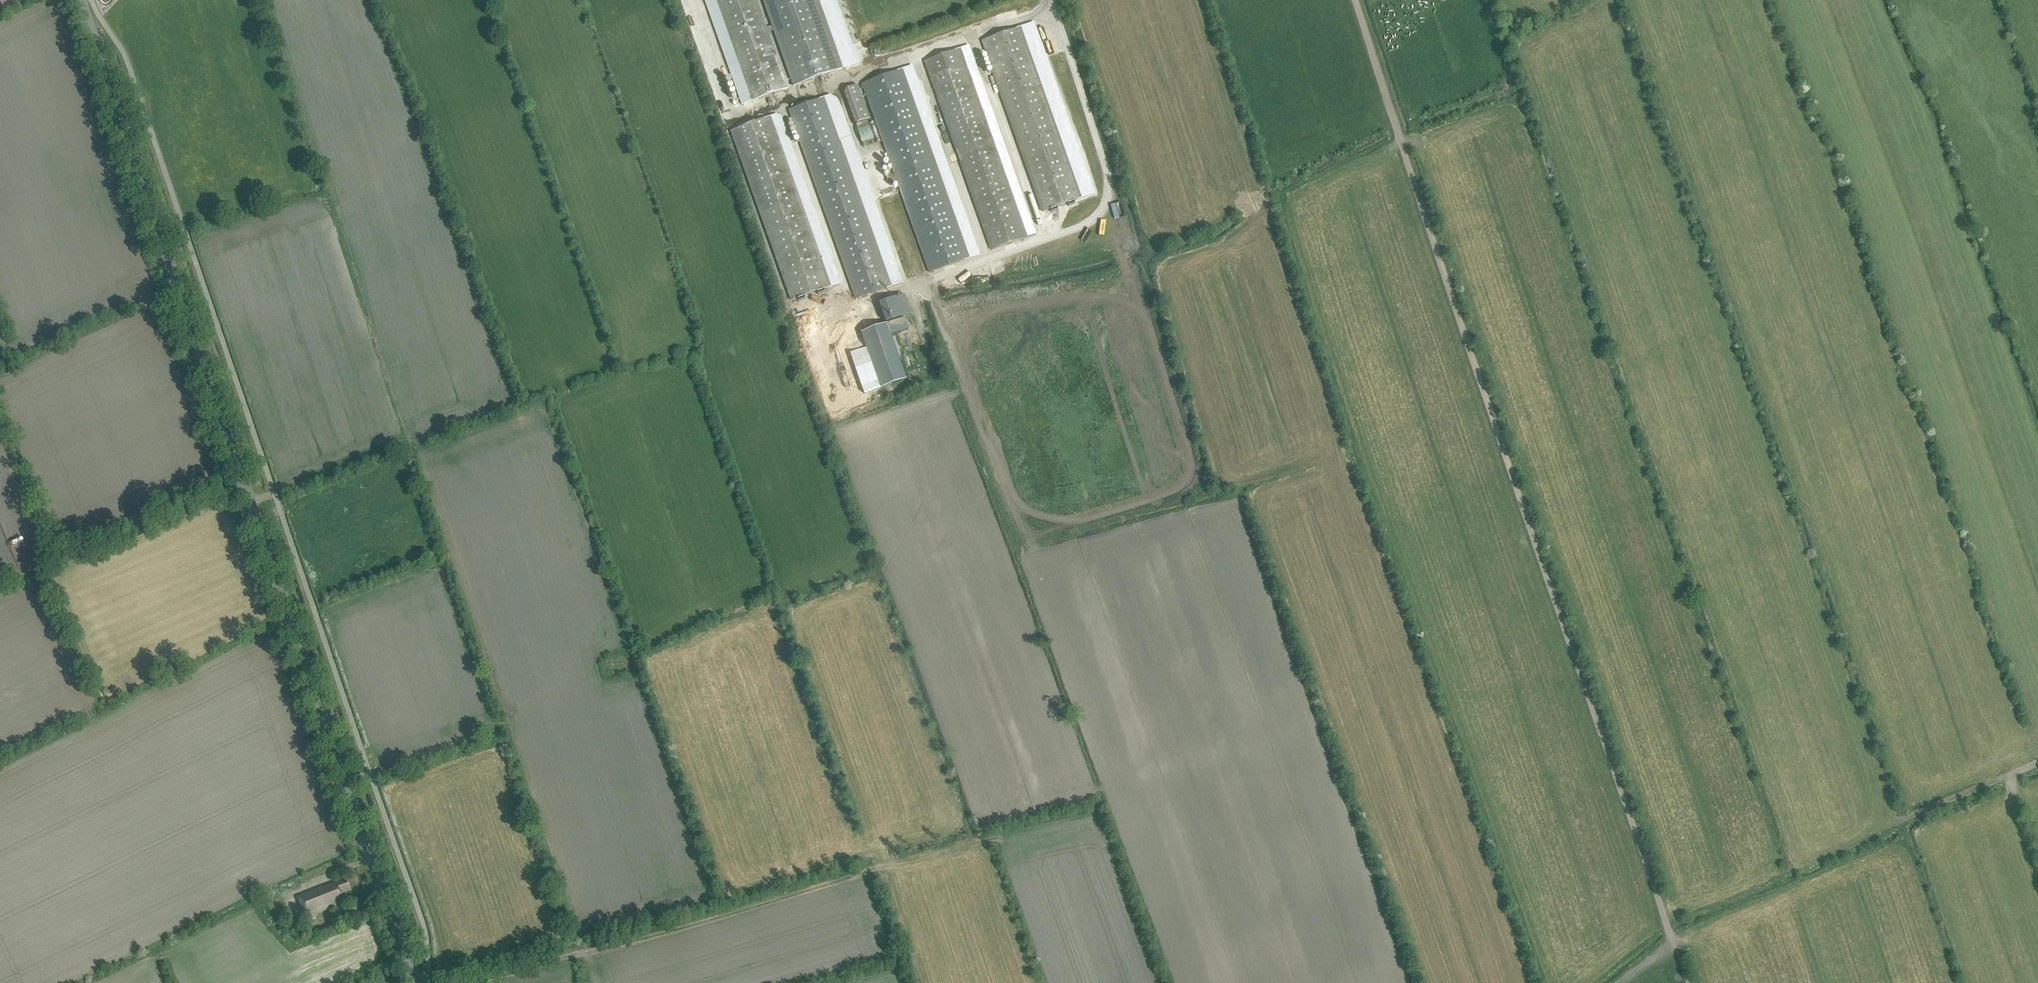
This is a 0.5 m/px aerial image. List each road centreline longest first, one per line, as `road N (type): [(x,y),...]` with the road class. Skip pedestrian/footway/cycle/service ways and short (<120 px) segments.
road 1 (tertiary): [(418,982),(79,0)]

